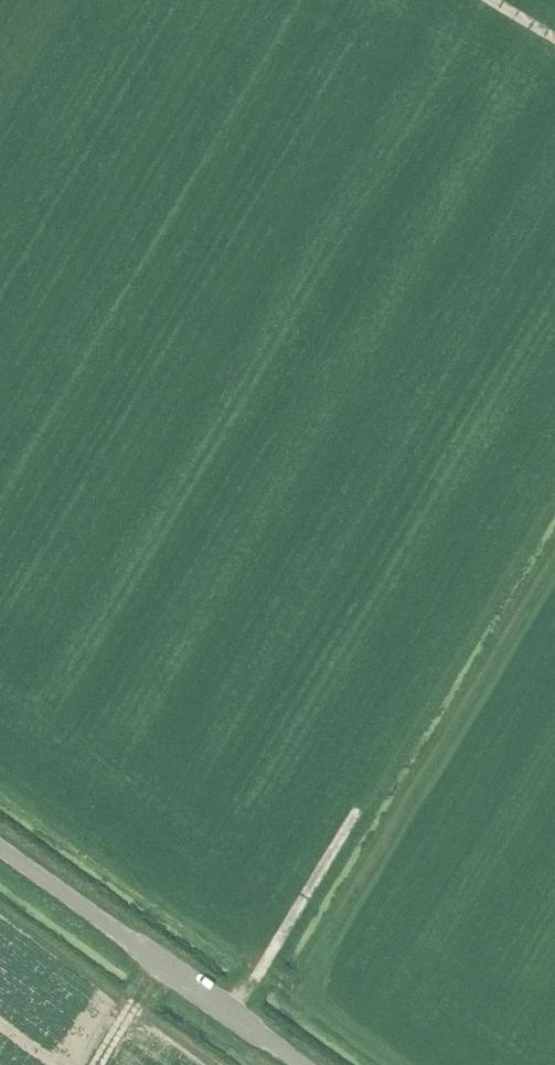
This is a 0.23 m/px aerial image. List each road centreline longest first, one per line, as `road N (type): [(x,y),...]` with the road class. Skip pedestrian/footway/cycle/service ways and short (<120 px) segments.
road 1 (unclassified): [(305,1064),(0,845)]

